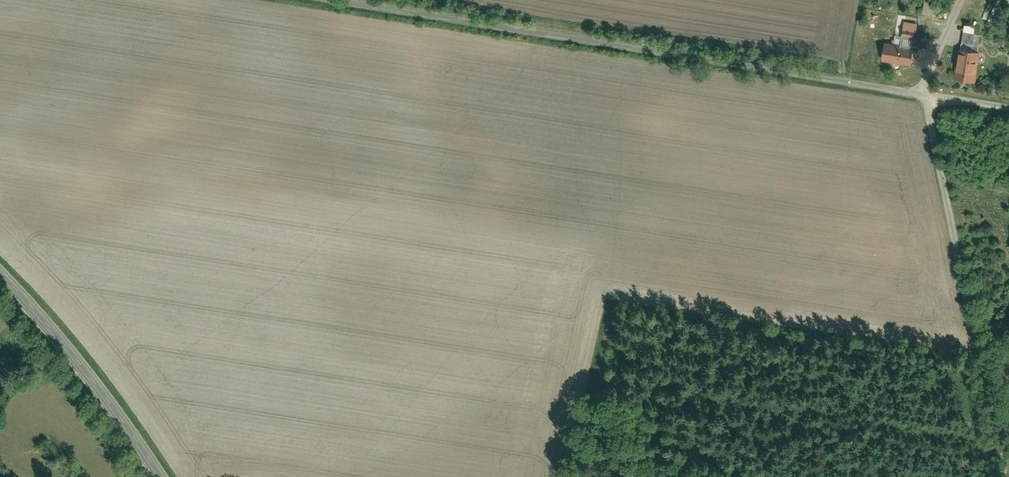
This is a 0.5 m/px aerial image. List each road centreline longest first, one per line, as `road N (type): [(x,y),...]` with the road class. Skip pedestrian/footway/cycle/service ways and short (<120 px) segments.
road 1 (unclassified): [(925,95),(322,0)]
road 2 (residential): [(1007,476),(925,95)]
road 3 (tertiary): [(161,476),(70,351),(0,273)]

